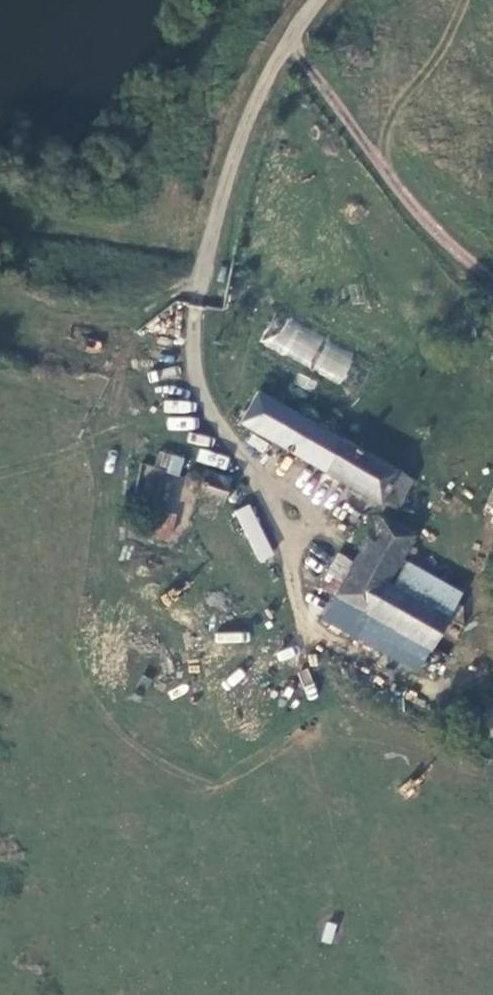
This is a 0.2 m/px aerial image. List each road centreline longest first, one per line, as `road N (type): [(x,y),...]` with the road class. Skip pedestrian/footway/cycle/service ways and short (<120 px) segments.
road 1 (unclassified): [(314,0),(264,79),(189,301)]

